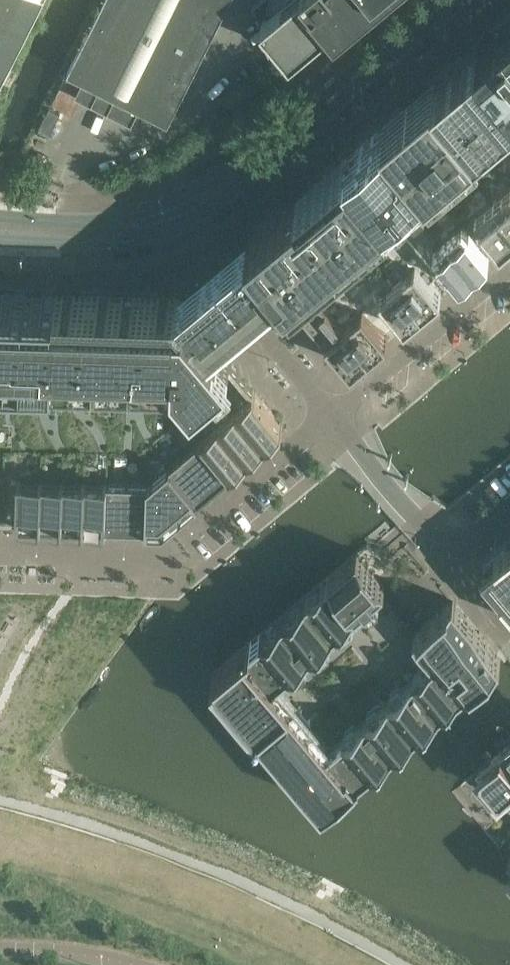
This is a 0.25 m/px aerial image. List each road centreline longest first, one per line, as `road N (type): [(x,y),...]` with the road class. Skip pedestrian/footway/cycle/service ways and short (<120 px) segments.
road 1 (trunk): [(267,964),(117,907),(0,883)]
road 2 (residential): [(334,416),(180,223)]
road 3 (residential): [(509,268),(334,416)]
road 4 (residential): [(334,416),(180,548)]
road 5 (residential): [(334,416),(453,558)]
road 6 (unclassified): [(0,239),(110,244),(180,223)]
road 7 (trunk): [(0,918),(96,937),(173,964)]
road 8 (unclassified): [(180,223),(214,205),(316,112)]
road 9 (unclassified): [(316,112),(449,0)]
road 10 (unclassified): [(316,112),(169,203)]
road 11 (unclassified): [(169,203),(96,222),(0,217)]

